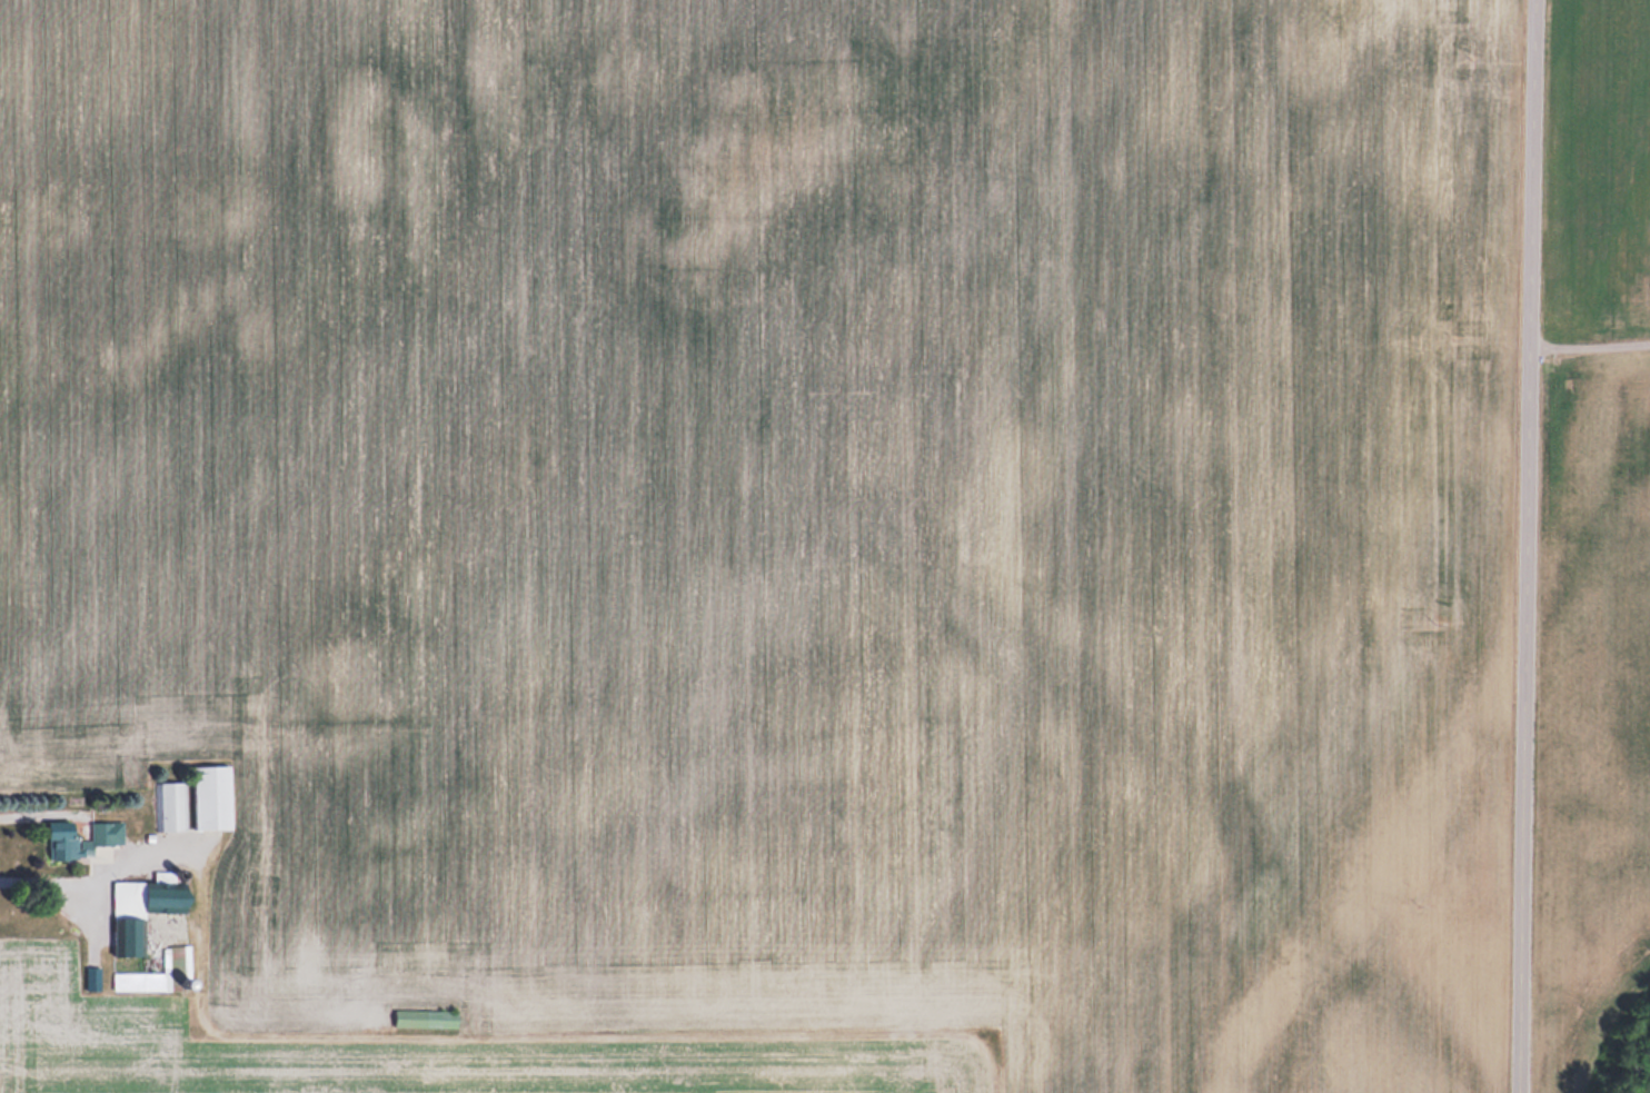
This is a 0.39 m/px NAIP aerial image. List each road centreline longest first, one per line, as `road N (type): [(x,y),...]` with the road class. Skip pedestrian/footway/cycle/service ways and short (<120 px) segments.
road 1 (residential): [(1524,1092),(1541,0)]

